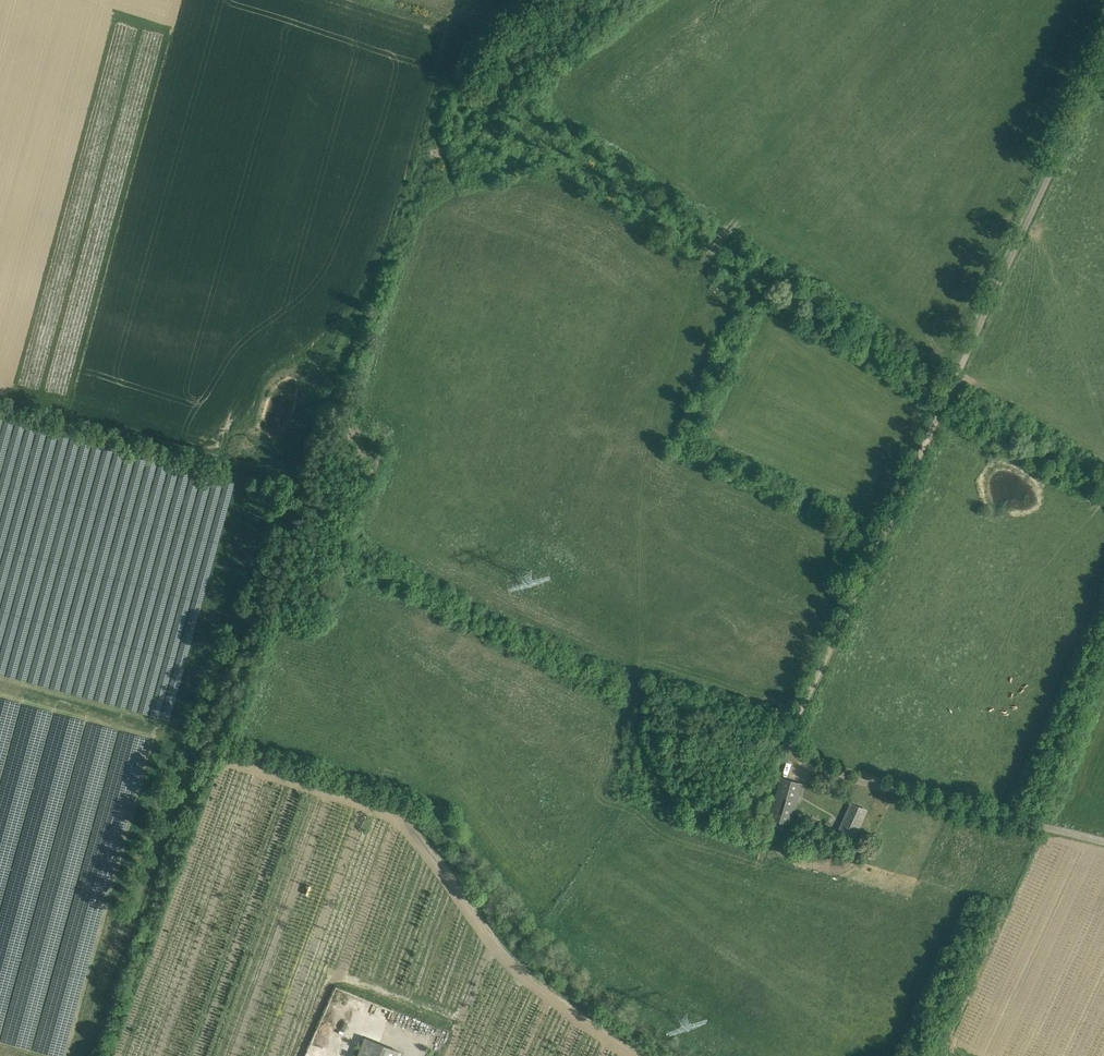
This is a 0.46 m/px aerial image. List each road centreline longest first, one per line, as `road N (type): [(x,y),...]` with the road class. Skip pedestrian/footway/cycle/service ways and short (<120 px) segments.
road 1 (unclassified): [(1103,60),(795,716)]
road 2 (track): [(1103,840),(800,762),(787,738),(795,716)]

